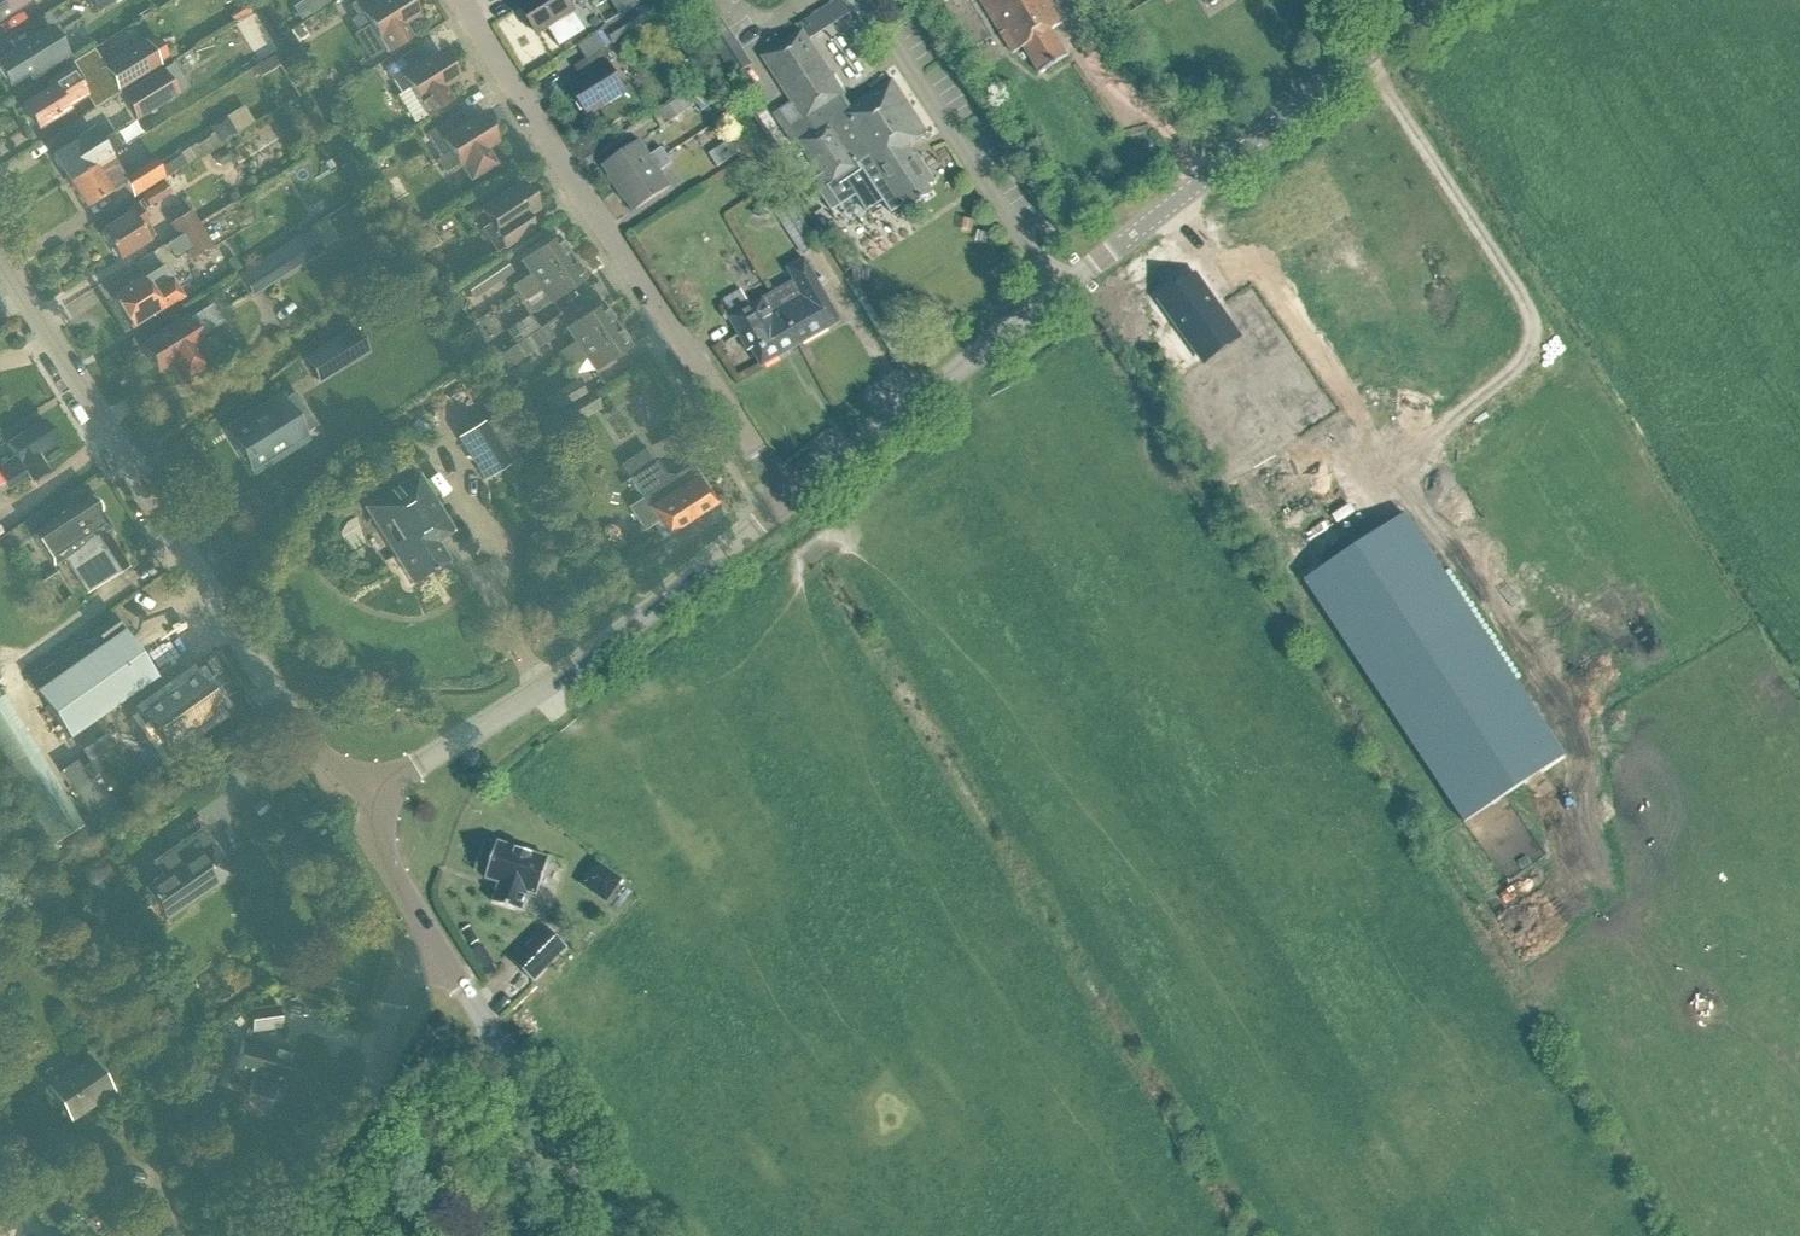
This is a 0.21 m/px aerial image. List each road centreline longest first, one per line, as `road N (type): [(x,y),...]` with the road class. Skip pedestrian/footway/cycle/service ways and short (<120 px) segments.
road 1 (tertiary): [(789,500),(1436,0)]
road 2 (tertiary): [(370,796),(304,736),(0,258)]
road 3 (residential): [(789,500),(460,0)]
road 4 (tertiary): [(370,796),(593,653),(789,500)]
road 5 (tertiary): [(624,1235),(437,950)]
road 6 (tertiary): [(321,1235),(397,995),(437,950)]
road 7 (tertiary): [(437,950),(382,851),(370,796)]

